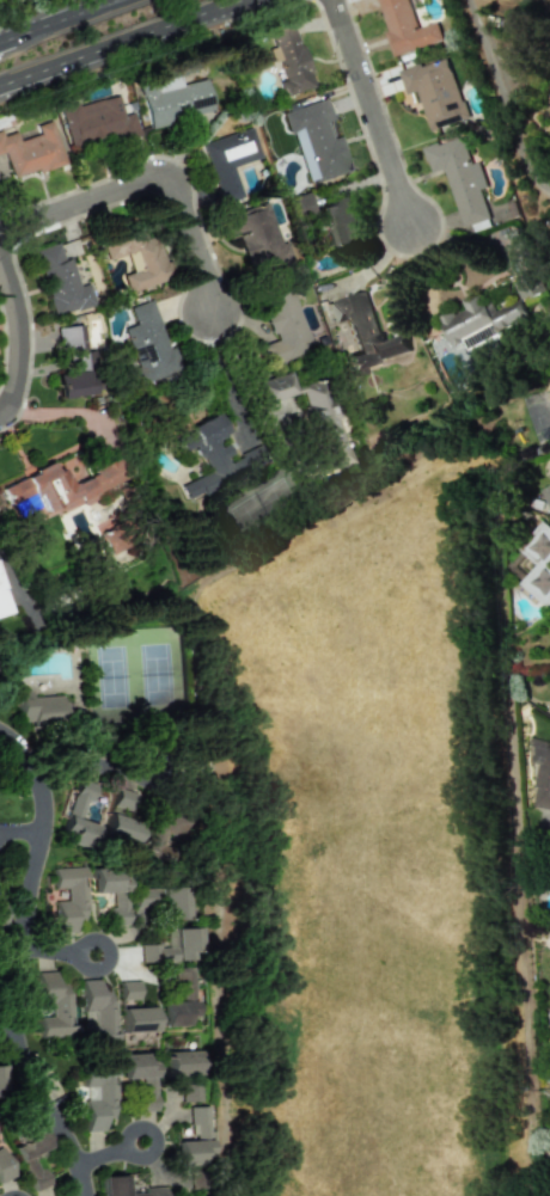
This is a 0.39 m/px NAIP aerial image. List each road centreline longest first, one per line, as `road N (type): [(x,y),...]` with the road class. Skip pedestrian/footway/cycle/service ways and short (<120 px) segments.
road 1 (residential): [(0,732),(44,784),(14,956),(12,1024),(75,1160),(83,1195)]
road 2 (residential): [(206,295),(166,154),(0,212)]
road 3 (residential): [(408,220),(328,0)]
road 4 (primary): [(0,82),(201,10)]
road 5 (residential): [(0,402),(17,336),(0,268)]

